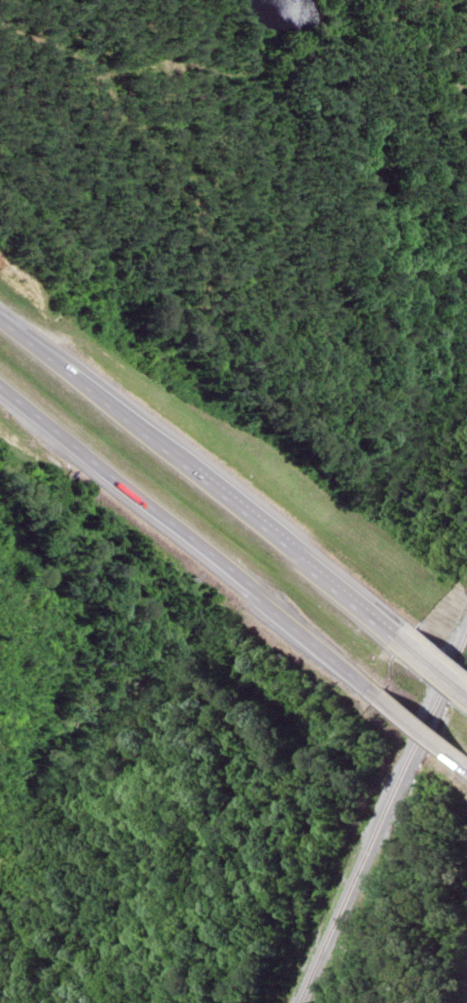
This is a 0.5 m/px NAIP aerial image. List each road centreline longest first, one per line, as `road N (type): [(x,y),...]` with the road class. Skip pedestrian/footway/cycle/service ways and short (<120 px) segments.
road 1 (motorway): [(406,640),(0,313)]
road 2 (motorway): [(0,388),(381,695)]

